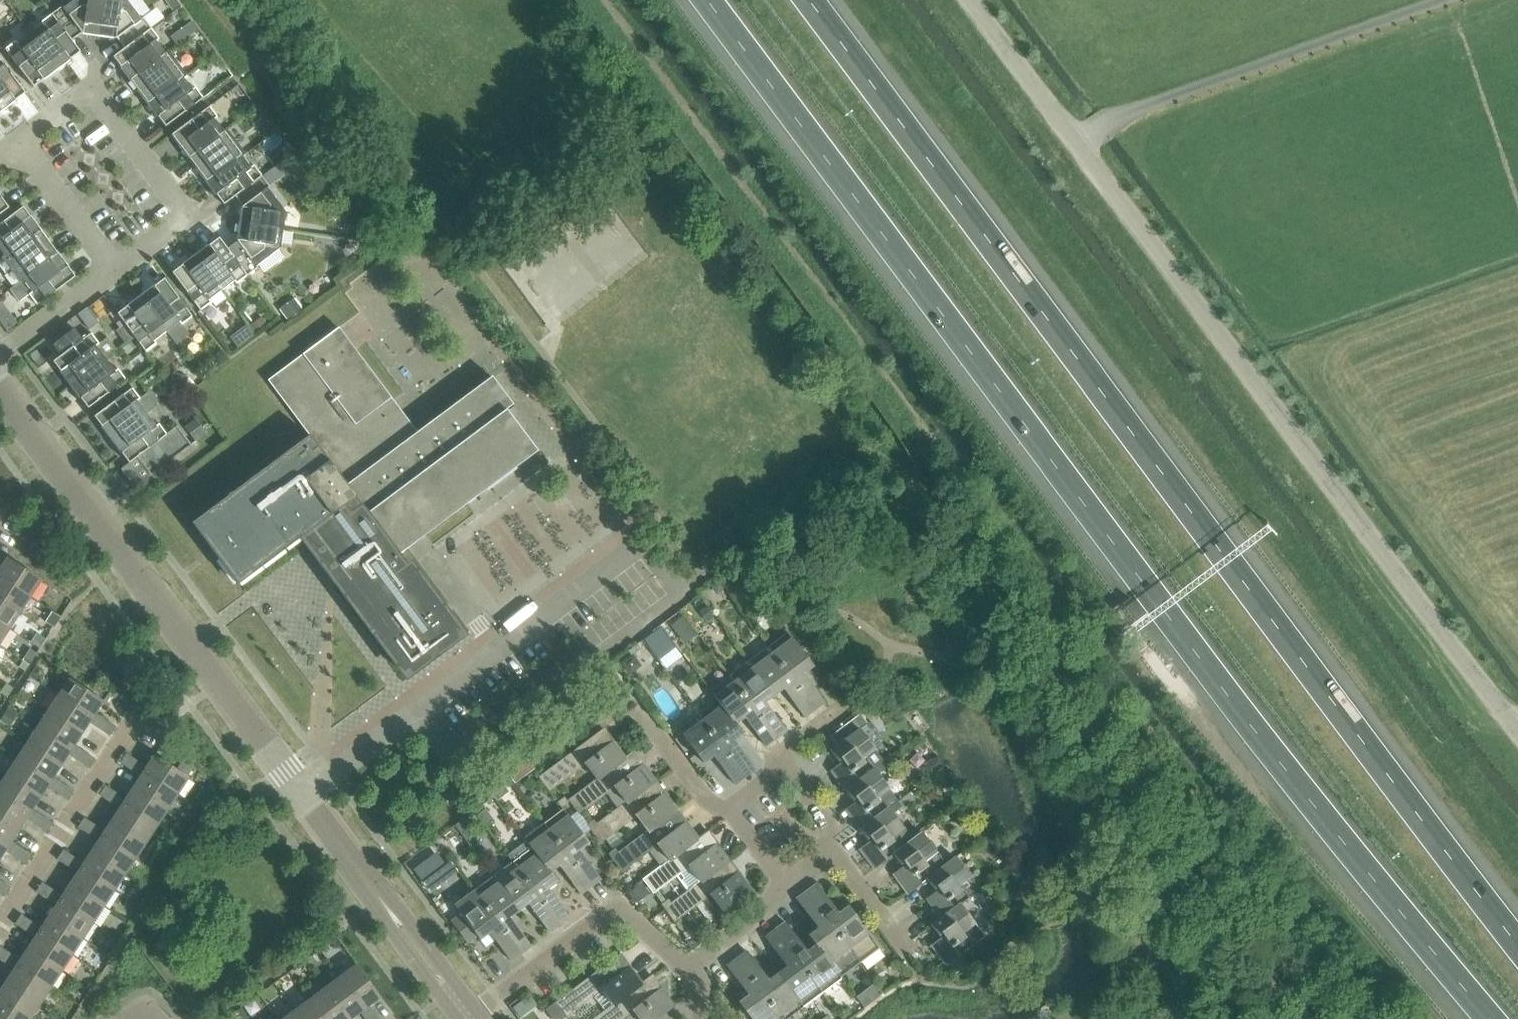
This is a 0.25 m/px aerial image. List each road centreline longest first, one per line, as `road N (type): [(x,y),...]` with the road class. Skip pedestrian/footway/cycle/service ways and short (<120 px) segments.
road 1 (motorway): [(711,0),(1173,619),(1495,1018)]
road 2 (motorway): [(1517,942),(810,0)]
road 3 (unclassified): [(1517,729),(970,0)]
road 4 (residential): [(468,1017),(0,392)]
road 5 (residential): [(115,271),(191,217),(92,85),(16,142)]
road 6 (residential): [(468,1017),(616,907),(685,969)]
road 7 (residential): [(0,926),(122,735)]
road 8 (residential): [(16,142),(115,271)]
road 9 (residential): [(0,358),(115,271)]
road 10 (residential): [(727,809),(705,798),(637,707)]
road 11 (residential): [(685,969),(757,917),(783,882)]
road 12 (residential): [(829,849),(908,954)]

